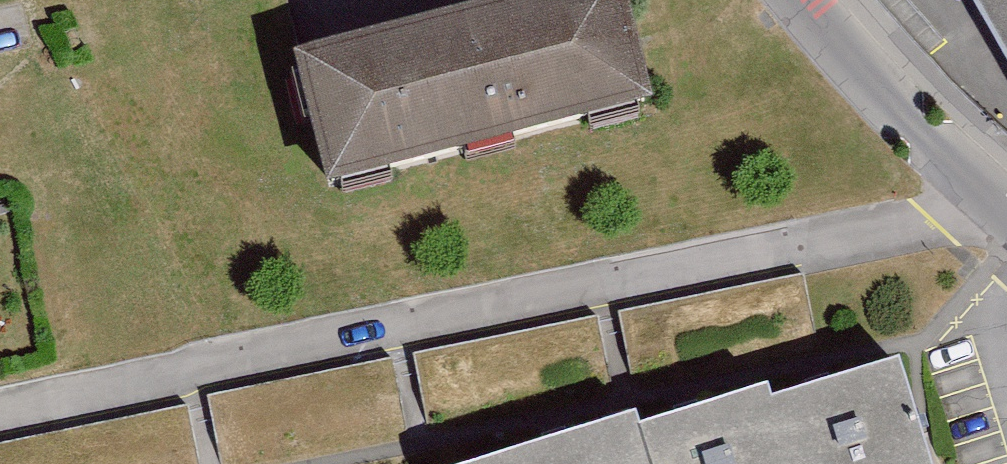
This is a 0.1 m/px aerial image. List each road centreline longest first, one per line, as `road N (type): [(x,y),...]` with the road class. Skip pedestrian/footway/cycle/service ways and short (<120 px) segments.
road 1 (residential): [(797,0),(1006,223)]

